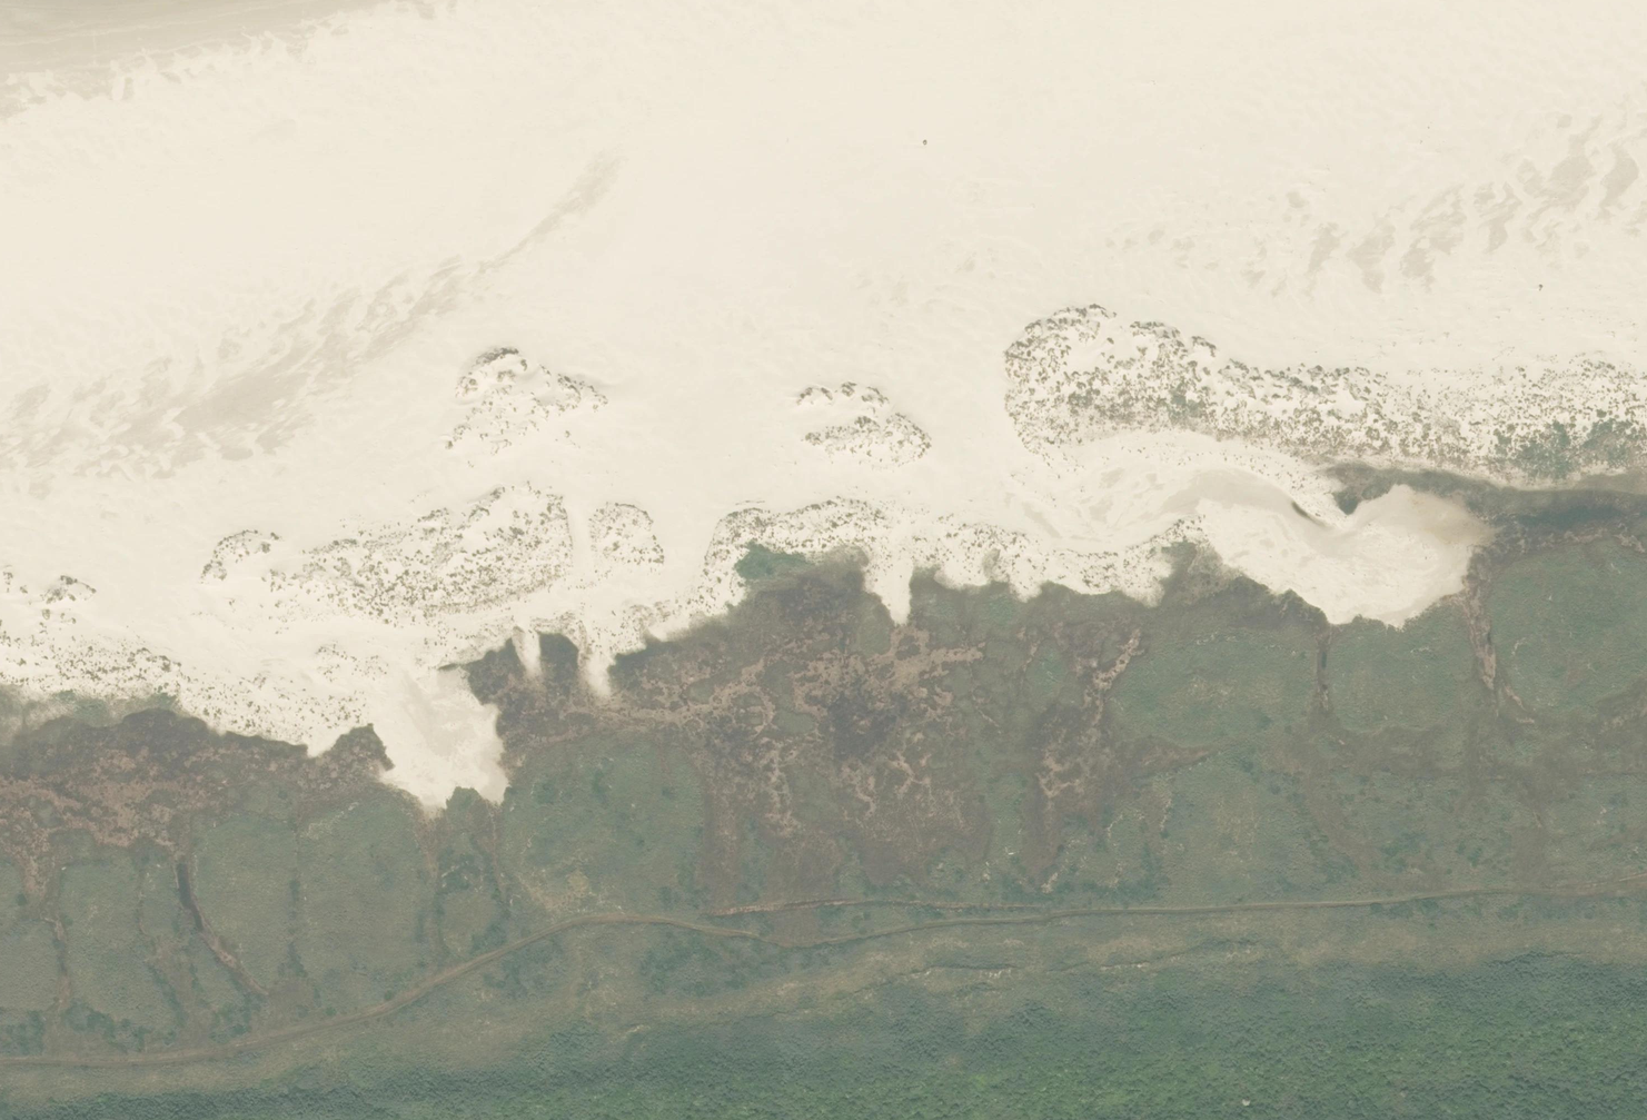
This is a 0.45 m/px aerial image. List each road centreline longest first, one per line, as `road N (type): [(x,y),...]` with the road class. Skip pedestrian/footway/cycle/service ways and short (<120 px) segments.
road 1 (track): [(1646,882),(1361,905),(1066,914),(916,926),(821,944),(753,943),(639,920),(567,923),(337,1027),(135,1064),(0,1063)]

